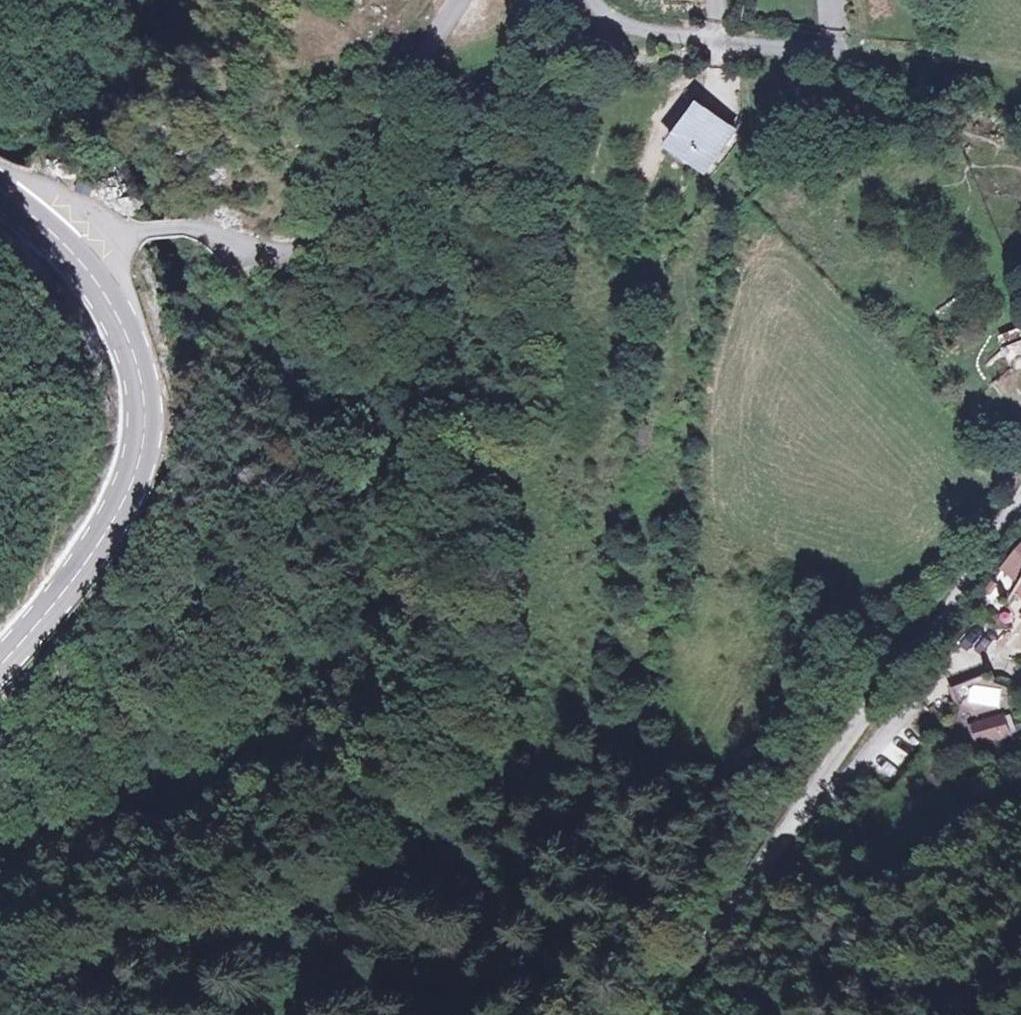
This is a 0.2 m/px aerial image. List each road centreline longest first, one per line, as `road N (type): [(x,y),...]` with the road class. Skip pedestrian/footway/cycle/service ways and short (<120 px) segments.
road 1 (unclassified): [(648,1014),(729,921),(1020,502)]
road 2 (secondary): [(86,263),(125,324),(151,415),(130,496),(57,604),(0,668)]
road 3 (track): [(874,52),(1020,75)]

